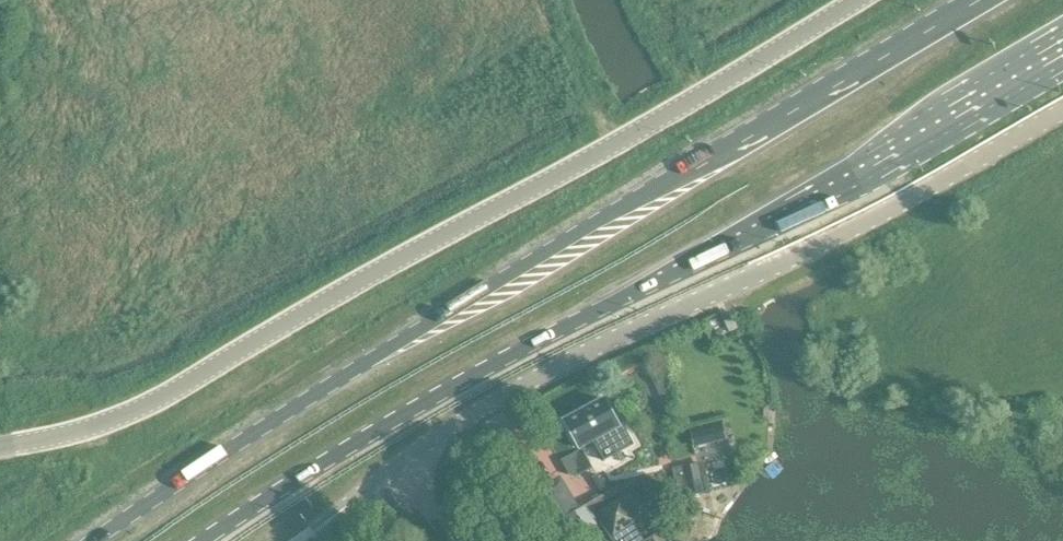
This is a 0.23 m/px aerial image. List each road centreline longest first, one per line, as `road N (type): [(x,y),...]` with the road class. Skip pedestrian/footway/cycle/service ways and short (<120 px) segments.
road 1 (trunk): [(966,0),(395,340),(89,540)]
road 2 (trunk): [(201,540),(365,435),(888,151),(1062,37)]
road 3 (unclassified): [(858,0),(182,387),(95,426),(0,447)]
road 4 (unclassified): [(332,512),(504,394),(851,231),(1062,109)]

